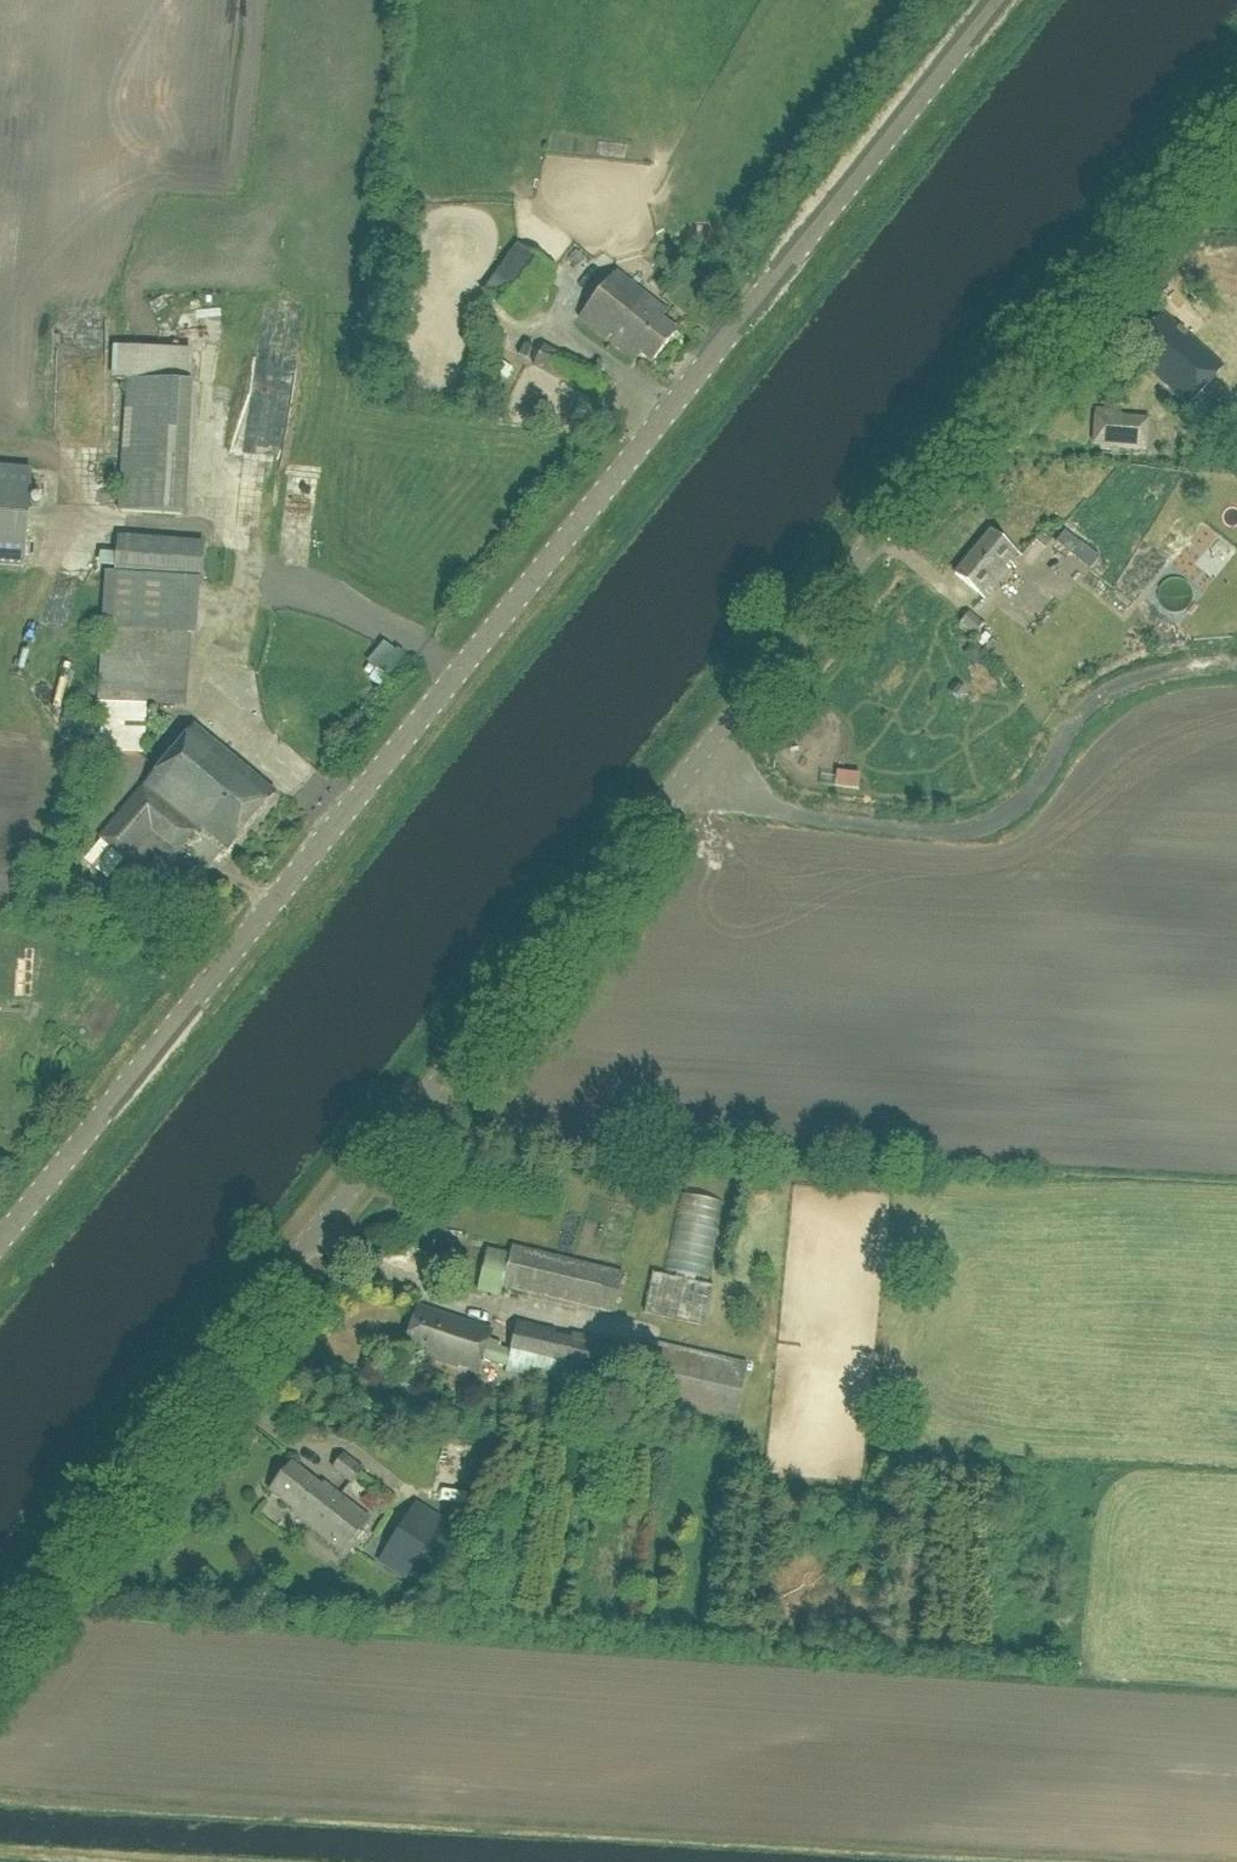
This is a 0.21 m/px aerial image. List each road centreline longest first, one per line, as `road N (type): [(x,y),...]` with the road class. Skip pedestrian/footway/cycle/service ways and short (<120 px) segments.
road 1 (tertiary): [(0,1625),(1236,88)]
road 2 (tertiary): [(998,0),(0,1242)]
road 3 (track): [(1236,665),(1142,676),(1095,701),(1032,793),(1011,814),(973,832),(910,833),(791,815),(718,789),(689,769)]

